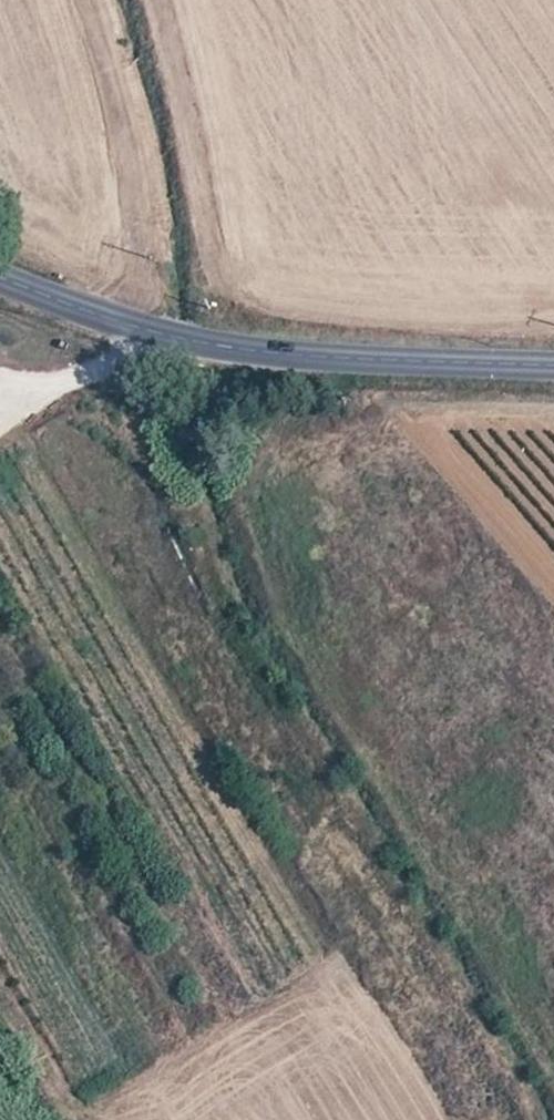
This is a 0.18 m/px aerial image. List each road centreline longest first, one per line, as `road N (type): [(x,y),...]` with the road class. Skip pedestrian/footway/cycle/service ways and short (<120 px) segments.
road 1 (tertiary): [(553,364),(217,344),(100,315),(0,275)]

